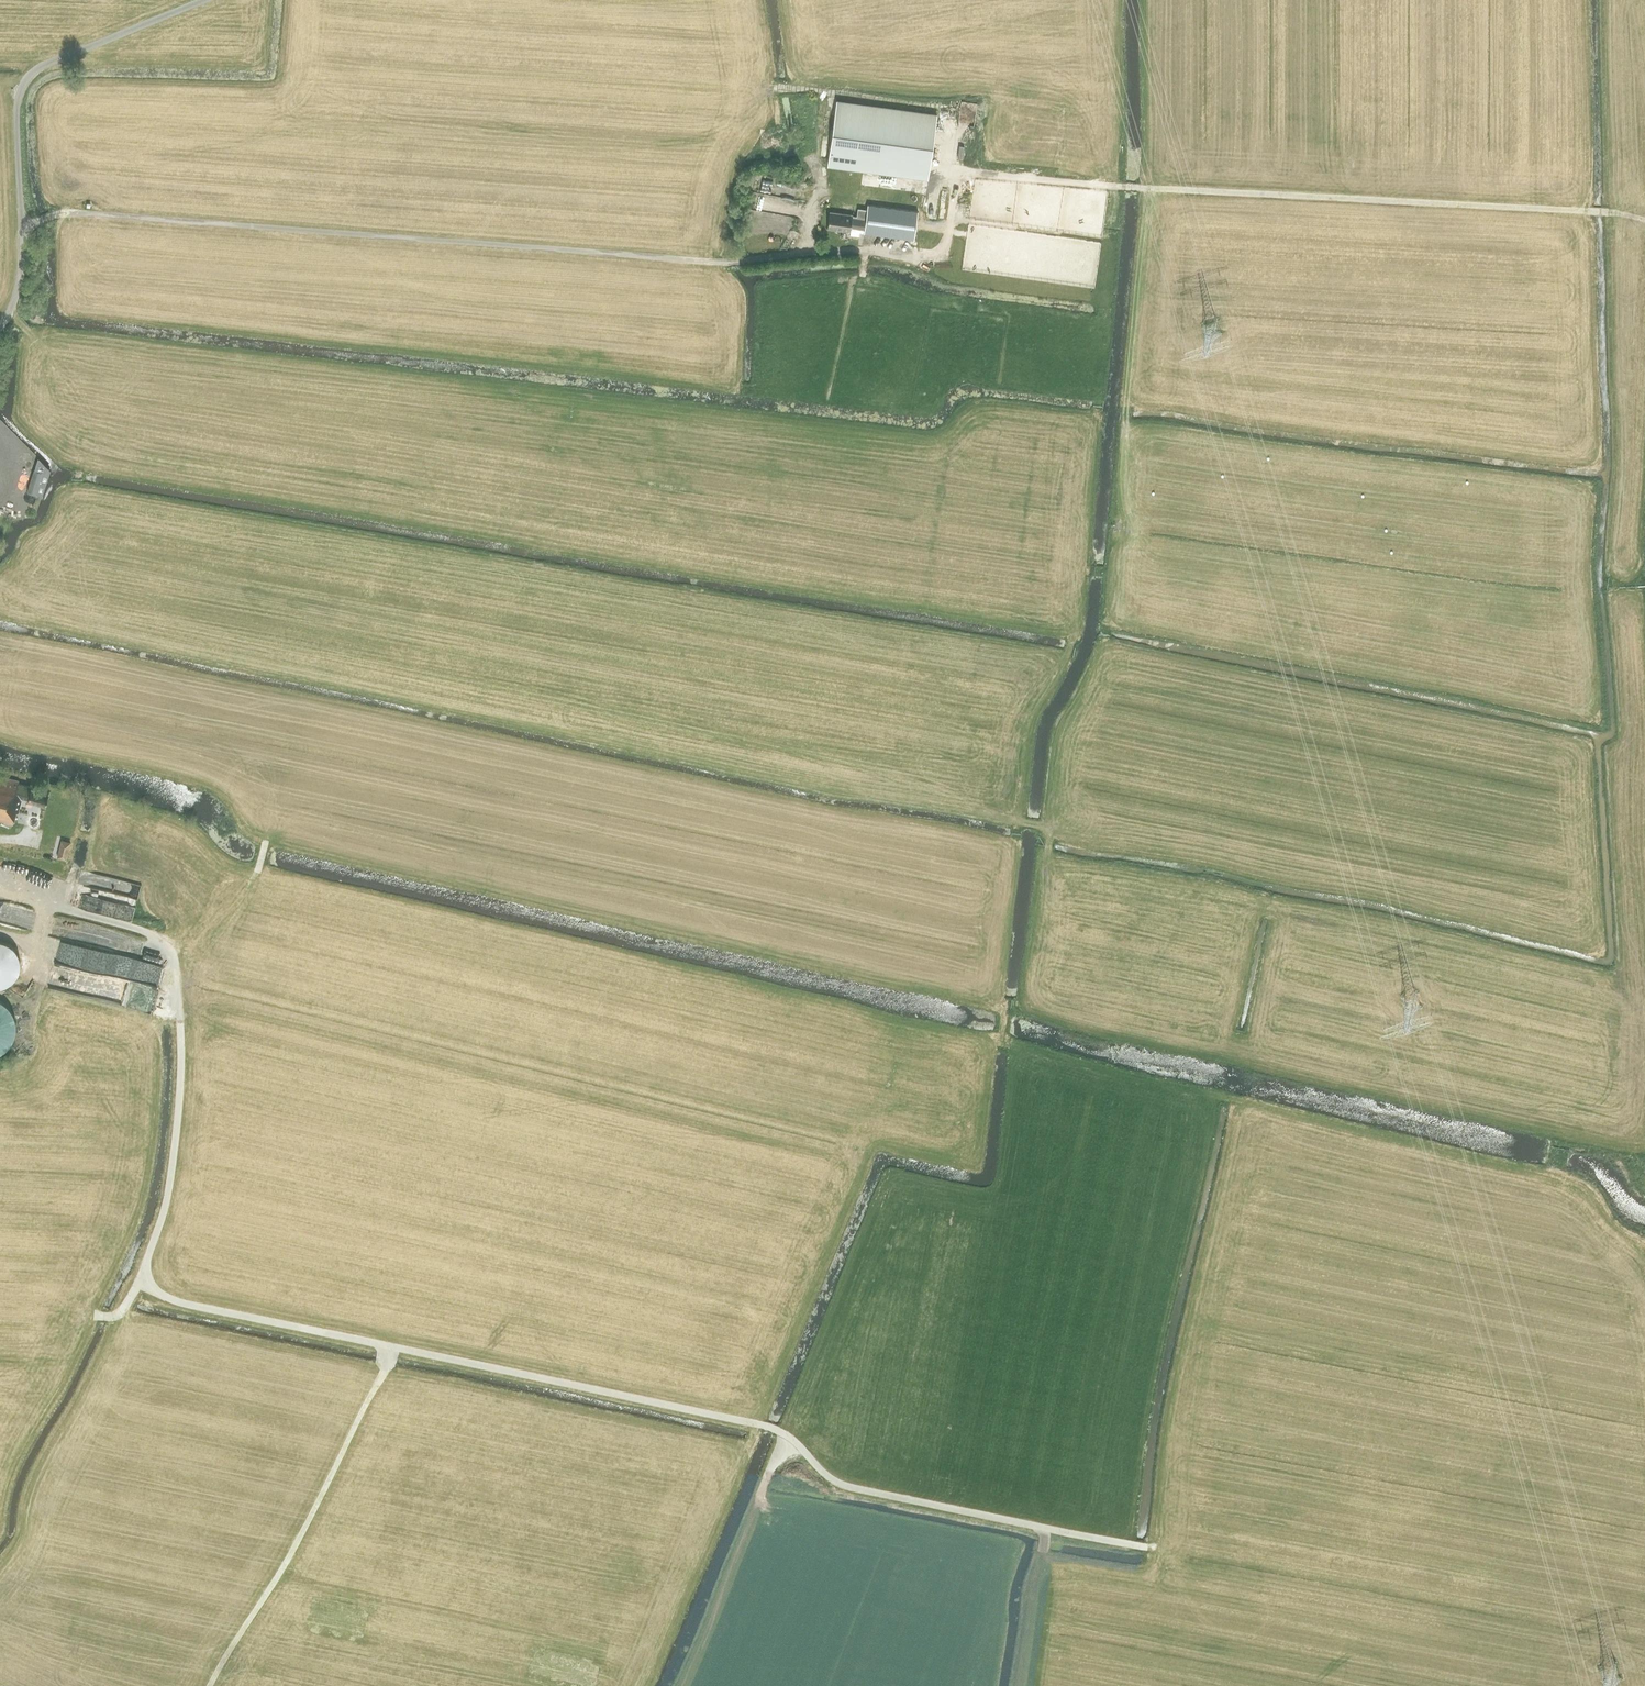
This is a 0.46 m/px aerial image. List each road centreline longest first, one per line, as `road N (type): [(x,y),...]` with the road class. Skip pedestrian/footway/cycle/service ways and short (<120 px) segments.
road 1 (track): [(1151,1548),(850,1487),(791,1438),(758,1424),(163,1295),(146,1268),(168,1200),(177,1127),(181,1023),(172,952),(147,932),(0,884)]
road 2 (track): [(953,134),(948,169),(989,175),(1644,221)]
road 3 (unclassified): [(0,327),(22,270),(17,110),(25,81),(206,0)]
road 4 (track): [(211,1685),(307,1526),(391,1347)]

